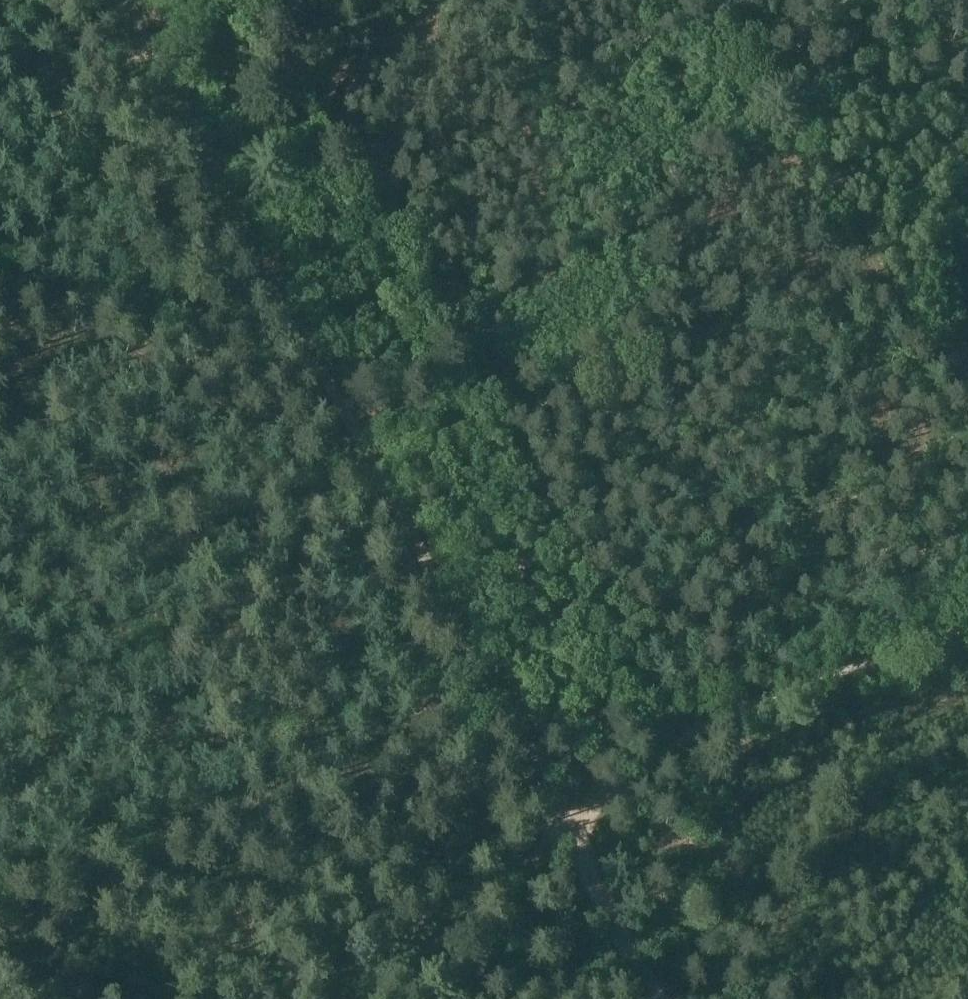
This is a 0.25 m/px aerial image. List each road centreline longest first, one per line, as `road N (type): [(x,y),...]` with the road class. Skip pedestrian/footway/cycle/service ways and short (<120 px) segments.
road 1 (track): [(864,250),(385,493)]
road 2 (track): [(564,822),(697,729),(967,626)]
road 3 (track): [(126,0),(312,360)]
road 4 (track): [(385,493),(573,836)]
road 5 (track): [(312,360),(183,344),(118,324),(65,326),(0,350)]
road 6 (track): [(725,0),(864,250)]
road 7 (track): [(182,998),(0,964)]
road 8 (track): [(573,836),(660,998)]
road 9 (track): [(864,250),(929,350),(967,385)]
road 10 (track): [(312,360),(385,493)]

